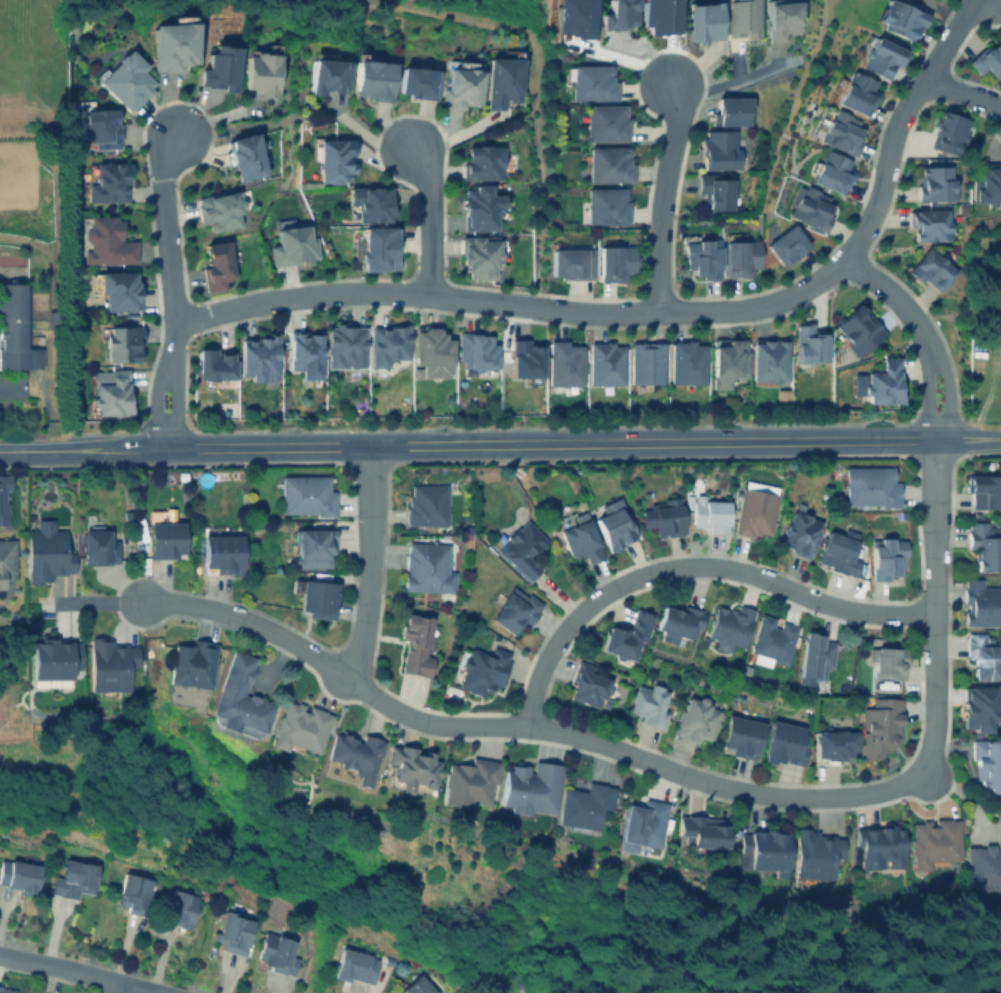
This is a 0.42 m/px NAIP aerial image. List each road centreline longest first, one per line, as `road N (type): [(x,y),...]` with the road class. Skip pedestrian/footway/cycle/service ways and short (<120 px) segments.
road 1 (residential): [(174,322),(376,293),(603,312),(782,302),(824,281),(864,242),(885,202),(911,112),(982,0)]
road 2 (tertiary): [(936,439),(71,449)]
road 3 (residential): [(141,604),(184,602),(266,626),(425,720),(559,730),(744,789),(848,794),(893,787),(924,771)]
road 4 (residential): [(523,725),(541,663),(568,623),(600,594),(640,575),(725,567),(845,609),(936,615)]
road 5 (residential): [(924,771),(936,728),(936,439)]
road 6 (residential): [(164,448),(174,322),(163,168),(175,136)]
road 7 (residential): [(658,312),(659,222),(677,109),(668,82)]
road 8 (residential): [(344,675),(366,600),(368,446)]
road 9 (residential): [(936,439),(938,376),(924,327),(849,260)]
road 10 (residential): [(0,956),(157,992)]
road 11 (residential): [(429,295),(425,163),(410,148)]

